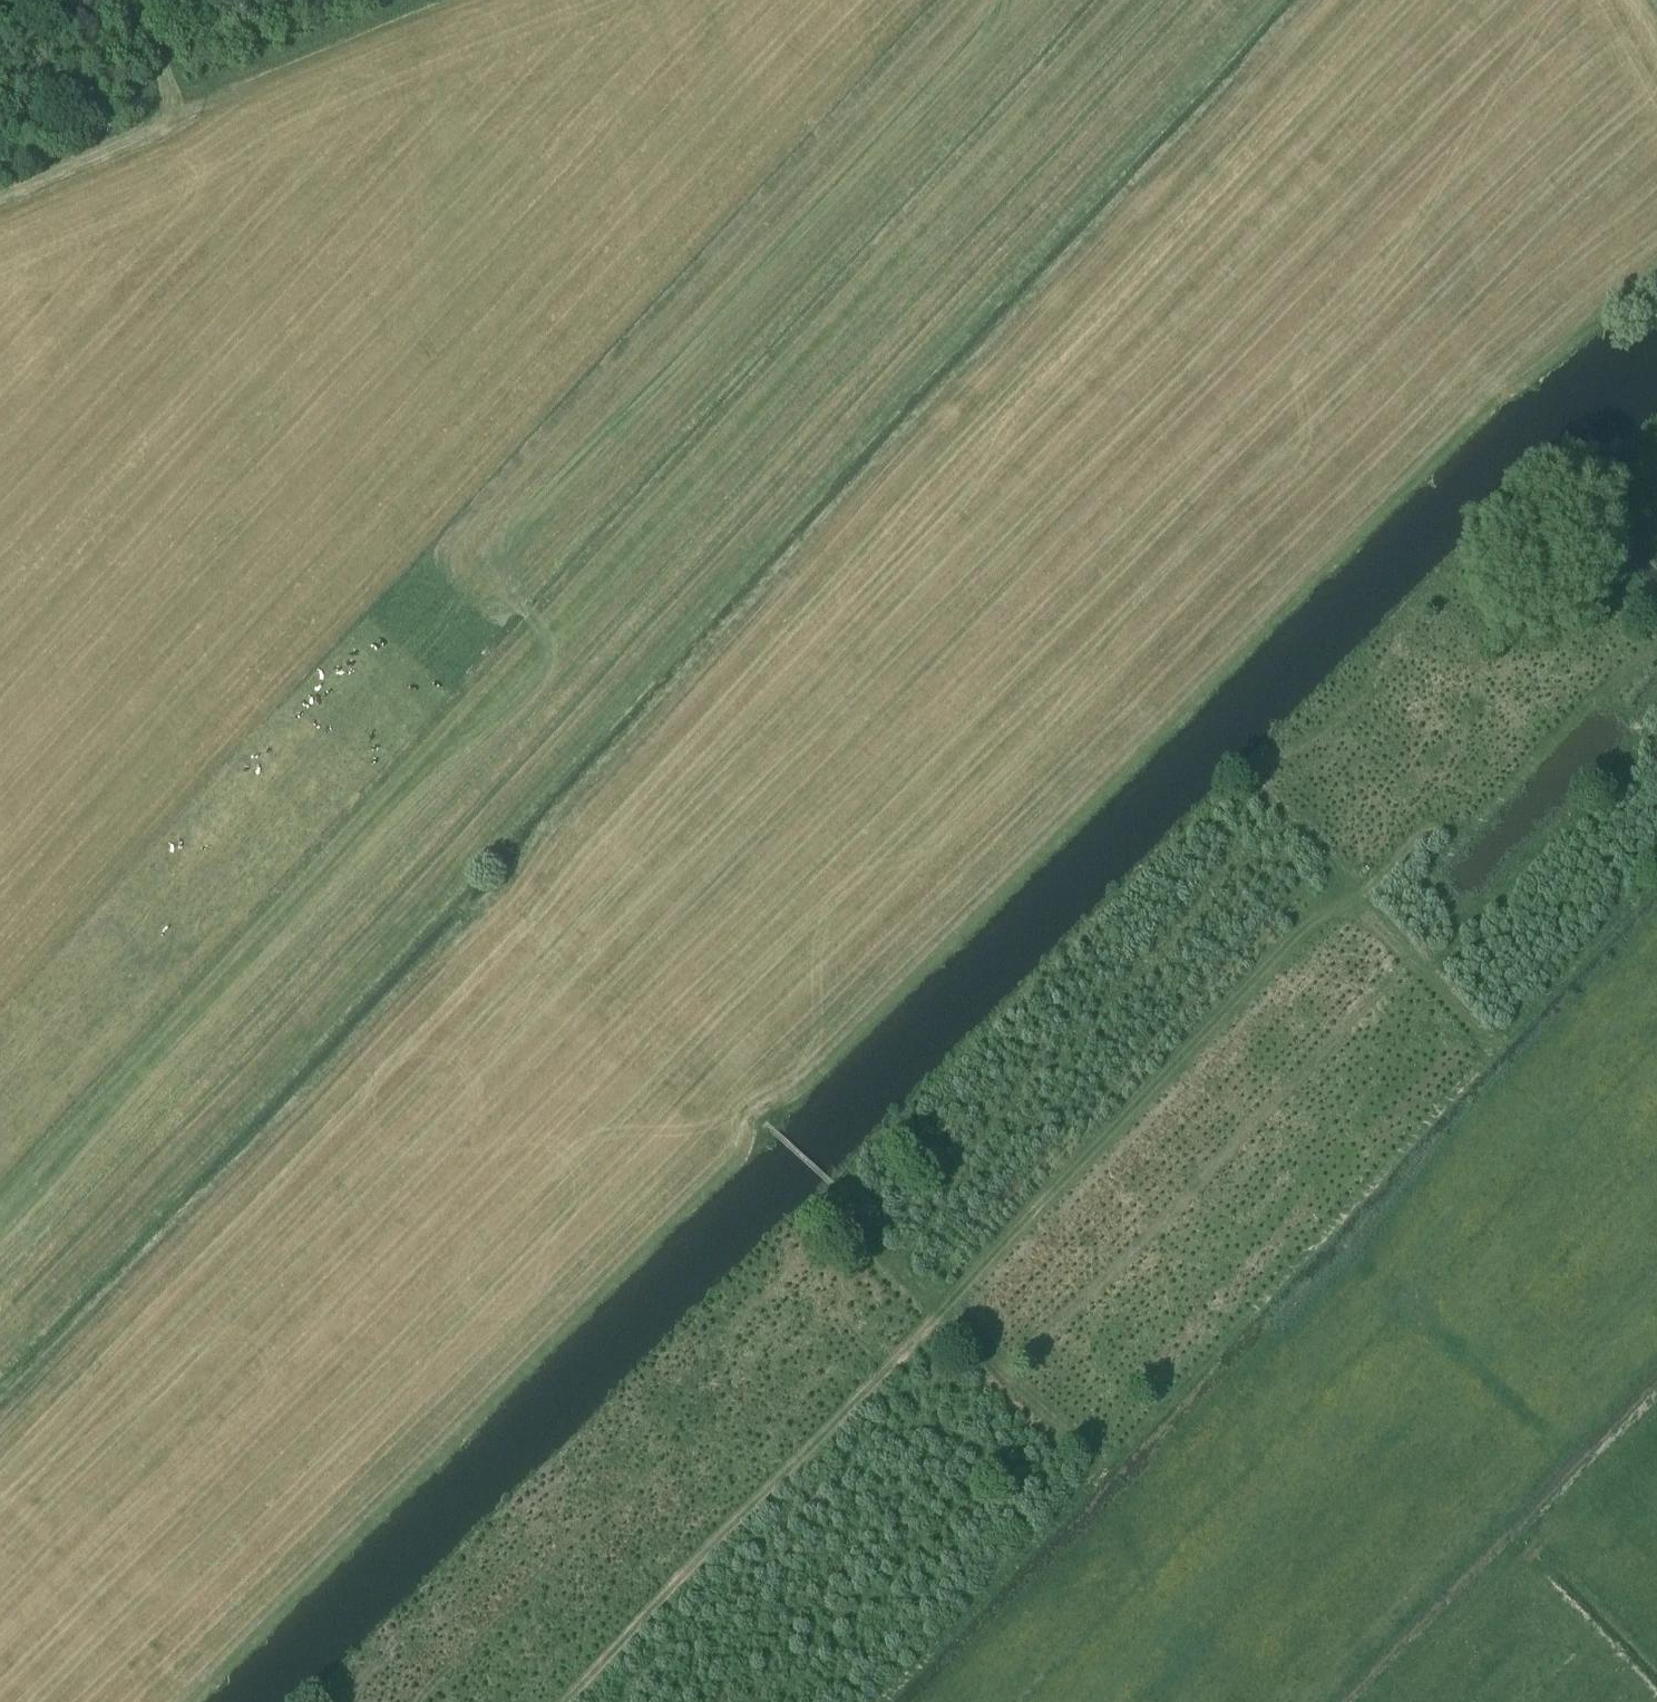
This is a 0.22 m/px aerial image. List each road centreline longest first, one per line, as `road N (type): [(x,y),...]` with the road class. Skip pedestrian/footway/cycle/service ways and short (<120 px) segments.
road 1 (track): [(1656,656),(1629,668),(1479,824),(1417,841),(1369,892),(1314,911),(1133,1111),(564,1701)]
road 2 (track): [(881,1701),(1656,880)]
road 3 (track): [(1555,480),(1434,591),(1361,701),(1272,767),(1267,789),(1493,1050)]
road 4 (track): [(0,192),(148,131),(174,104),(409,0)]
road 5 (track): [(1103,1467),(942,1306),(883,1259),(833,1185)]
road 6 (track): [(1656,612),(1555,485),(1574,469)]

